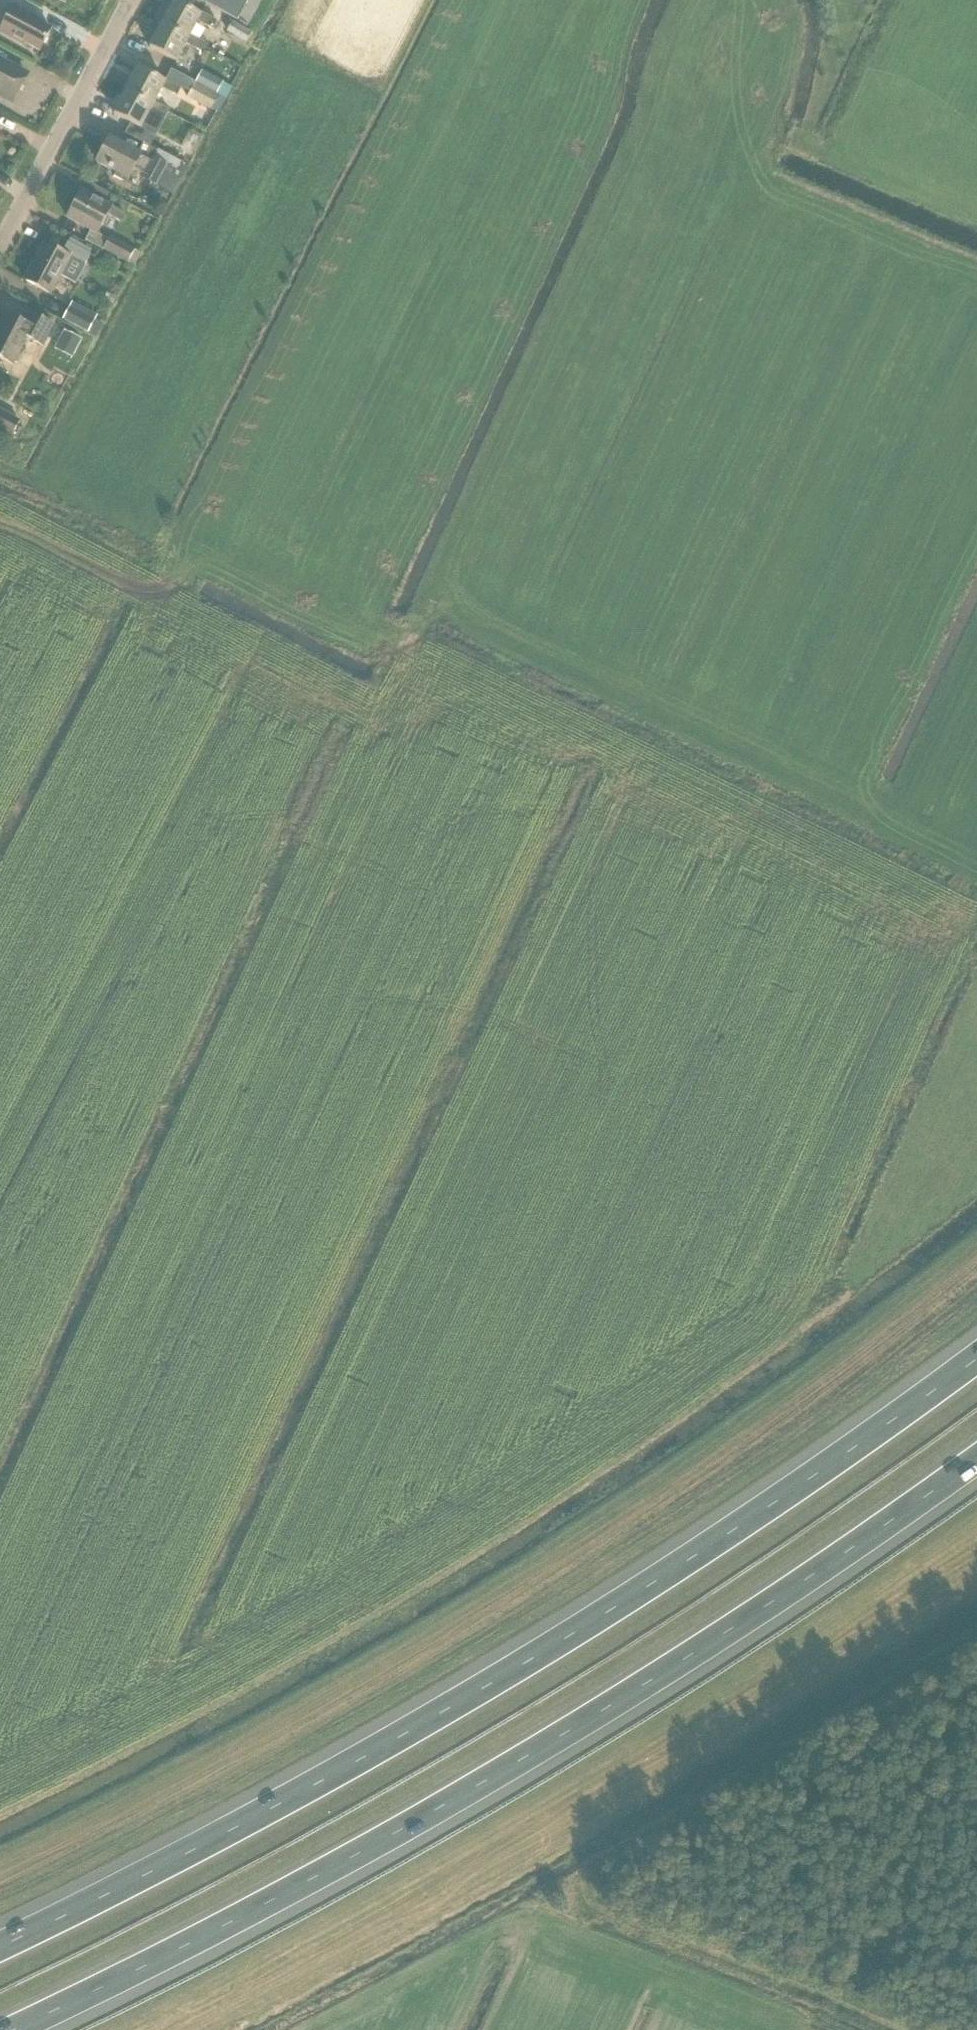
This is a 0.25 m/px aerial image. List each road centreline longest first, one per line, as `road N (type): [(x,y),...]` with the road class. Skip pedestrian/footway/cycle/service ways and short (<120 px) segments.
road 1 (motorway): [(976,1357),(790,1493),(551,1648),(261,1815),(0,1947)]
road 2 (motorway): [(13,2029),(315,1877),(566,1733),(976,1459)]
road 3 (unclassified): [(0,248),(133,0)]

